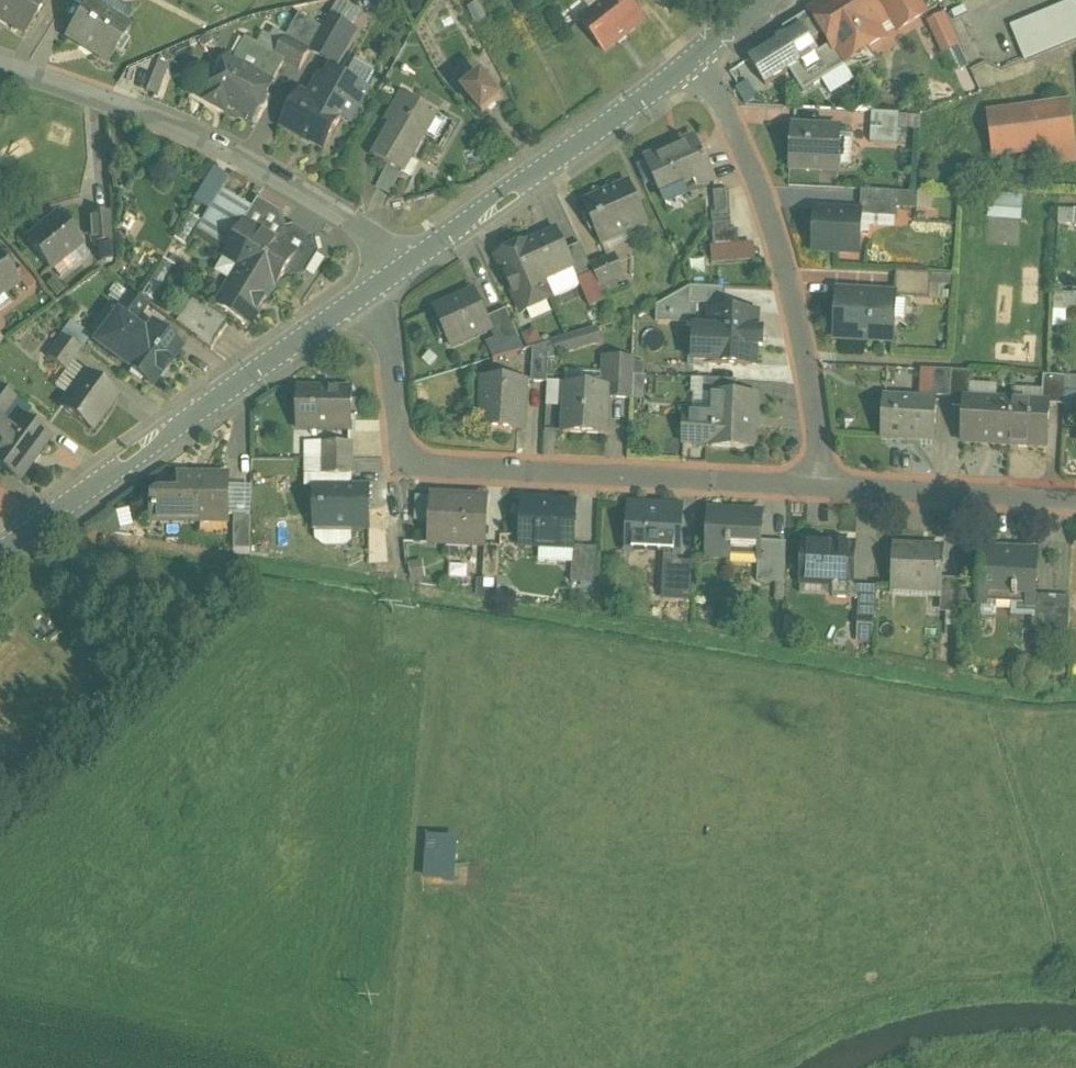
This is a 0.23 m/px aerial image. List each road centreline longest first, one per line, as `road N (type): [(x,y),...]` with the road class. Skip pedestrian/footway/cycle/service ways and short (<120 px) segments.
road 1 (residential): [(383,280),(397,424),(409,452),(435,465),(822,486)]
road 2 (tertiary): [(383,280),(0,555)]
road 3 (residential): [(383,280),(355,226),(302,192),(108,100),(0,65)]
road 4 (residential): [(700,54),(782,254),(807,359),(822,486)]
road 5 (tertiary): [(700,54),(383,280)]
road 6 (residential): [(822,486),(1075,501)]

